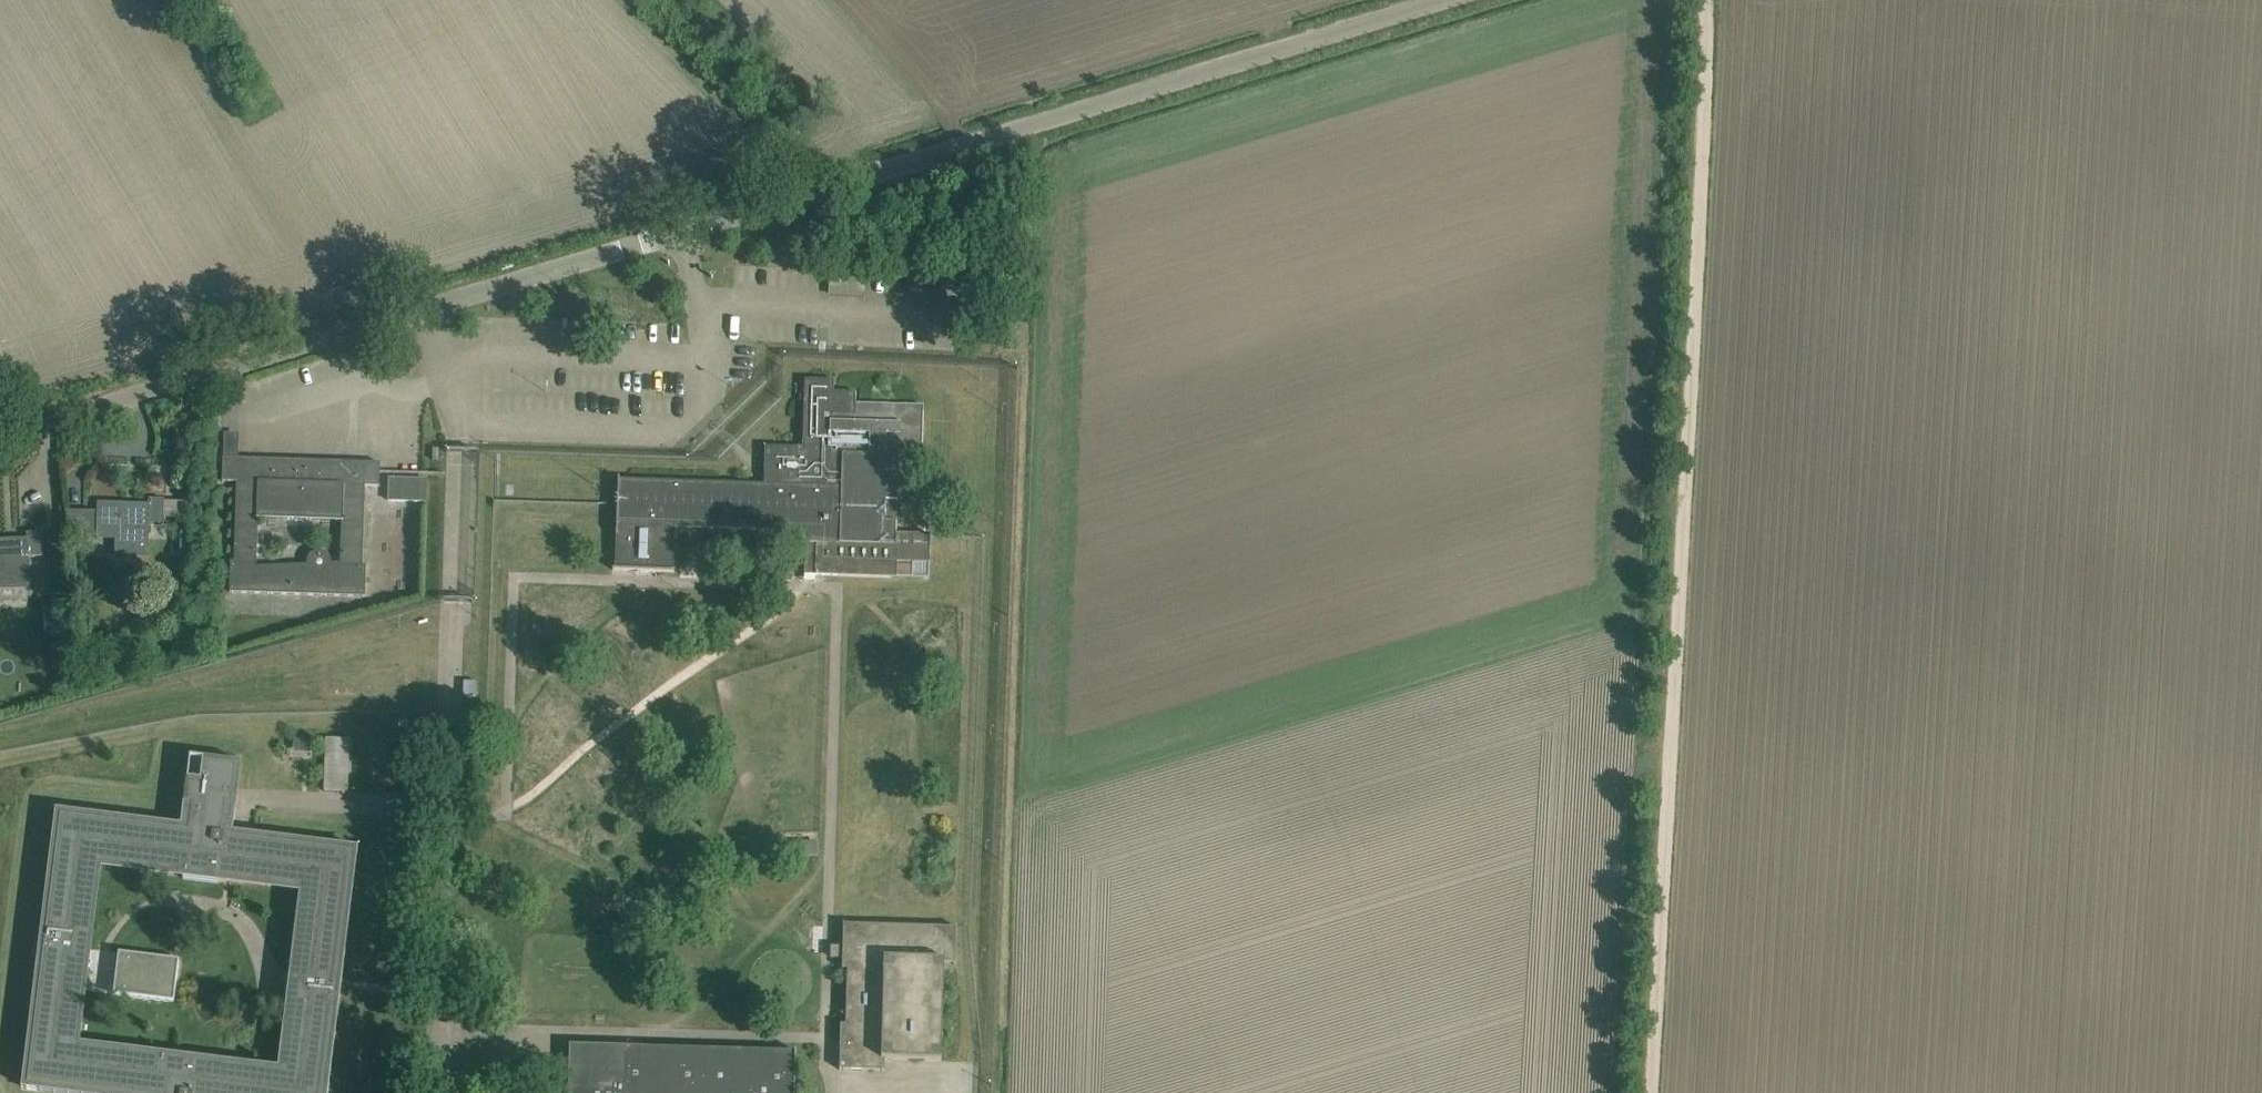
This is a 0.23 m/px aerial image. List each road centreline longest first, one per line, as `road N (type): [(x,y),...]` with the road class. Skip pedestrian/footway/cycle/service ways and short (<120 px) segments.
road 1 (unclassified): [(1444,0),(0,436)]
road 2 (track): [(1648,1092),(1705,0)]

